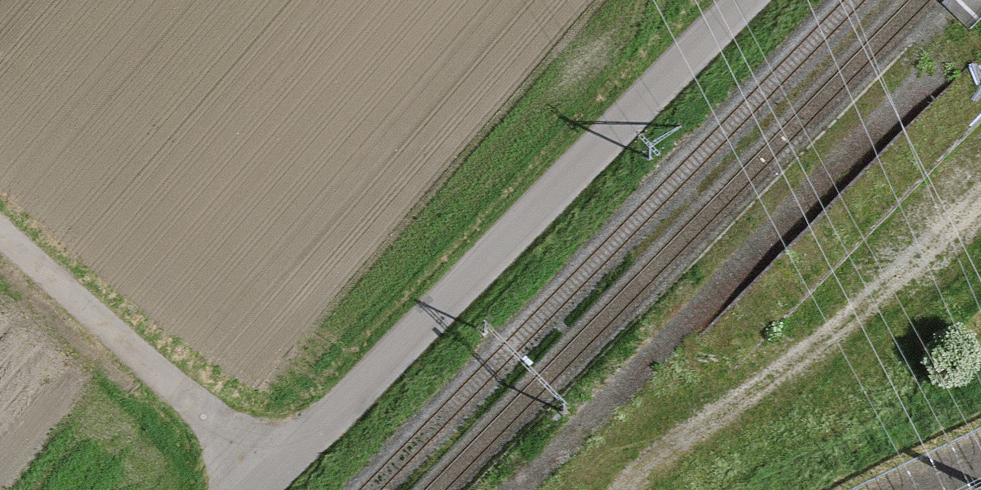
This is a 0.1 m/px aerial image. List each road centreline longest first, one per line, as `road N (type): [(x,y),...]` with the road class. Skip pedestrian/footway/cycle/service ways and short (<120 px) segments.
road 1 (unclassified): [(257,489),(740,0)]
road 2 (track): [(0,236),(273,474)]
road 3 (track): [(615,489),(788,348)]

